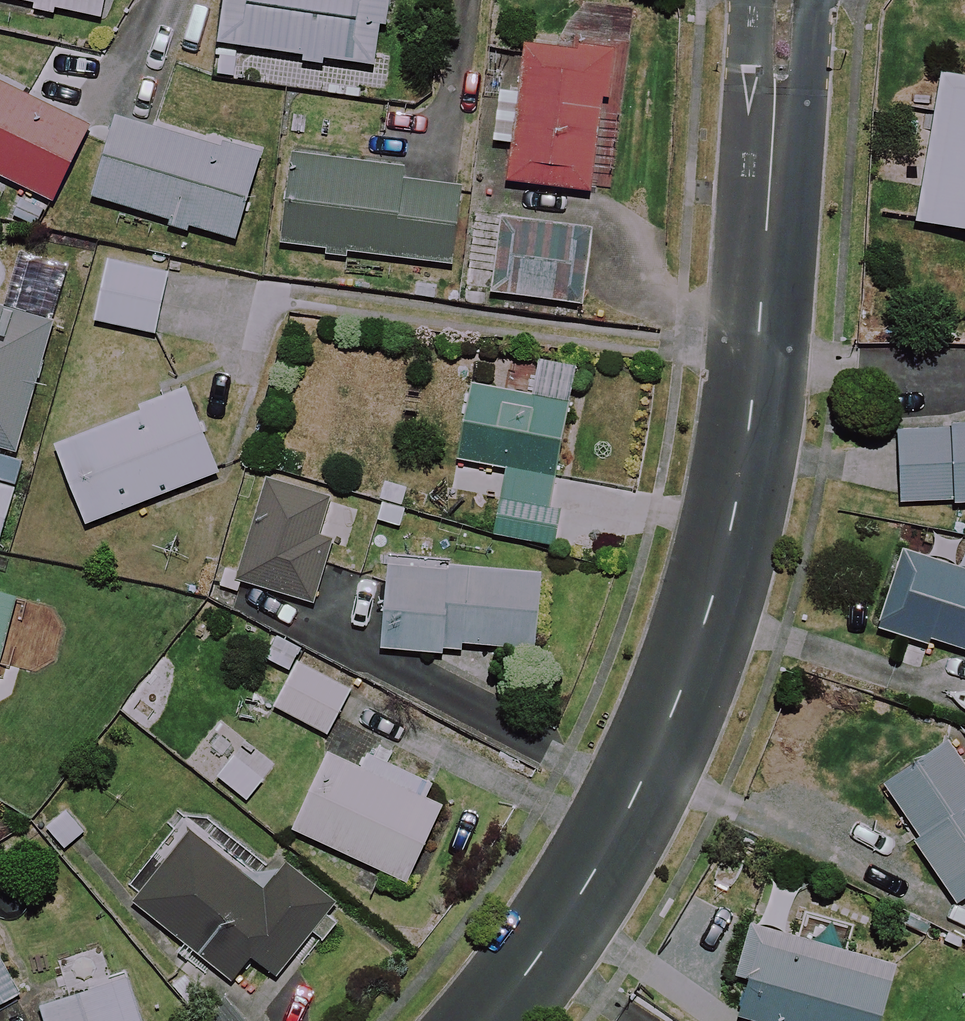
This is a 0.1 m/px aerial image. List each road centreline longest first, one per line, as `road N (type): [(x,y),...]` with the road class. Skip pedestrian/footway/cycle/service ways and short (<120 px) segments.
road 1 (residential): [(489,1020),(550,942),(617,829),(678,698),(723,562),(755,376),(781,0)]

